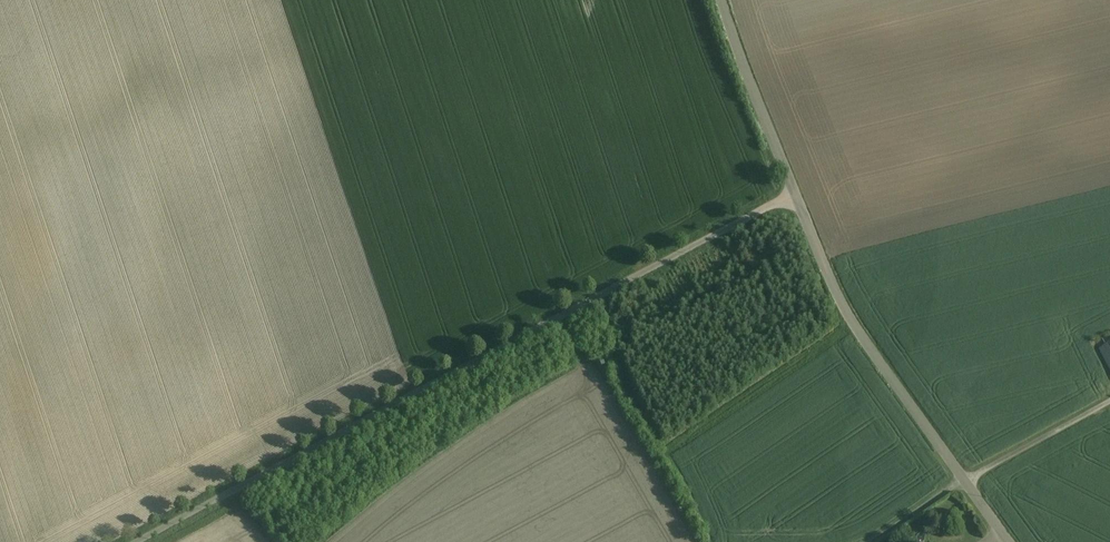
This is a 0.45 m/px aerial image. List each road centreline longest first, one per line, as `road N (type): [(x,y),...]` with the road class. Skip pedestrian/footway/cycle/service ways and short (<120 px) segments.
road 1 (unclassified): [(1009,541),(850,318),(724,0)]

